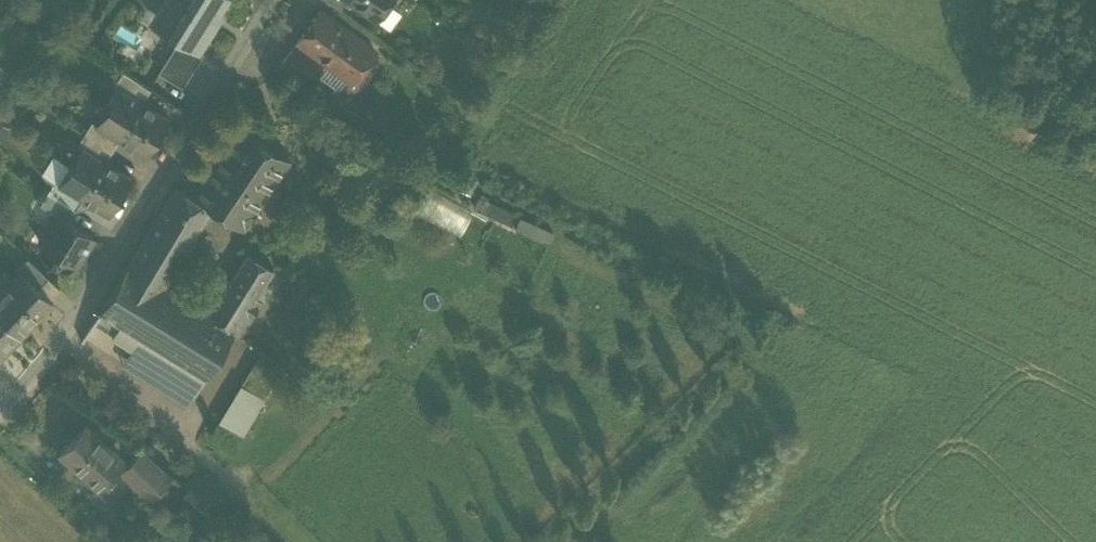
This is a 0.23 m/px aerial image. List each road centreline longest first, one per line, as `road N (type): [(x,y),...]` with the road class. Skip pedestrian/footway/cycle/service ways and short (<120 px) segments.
road 1 (residential): [(271,0),(61,342),(0,414)]
road 2 (track): [(283,541),(191,448)]

